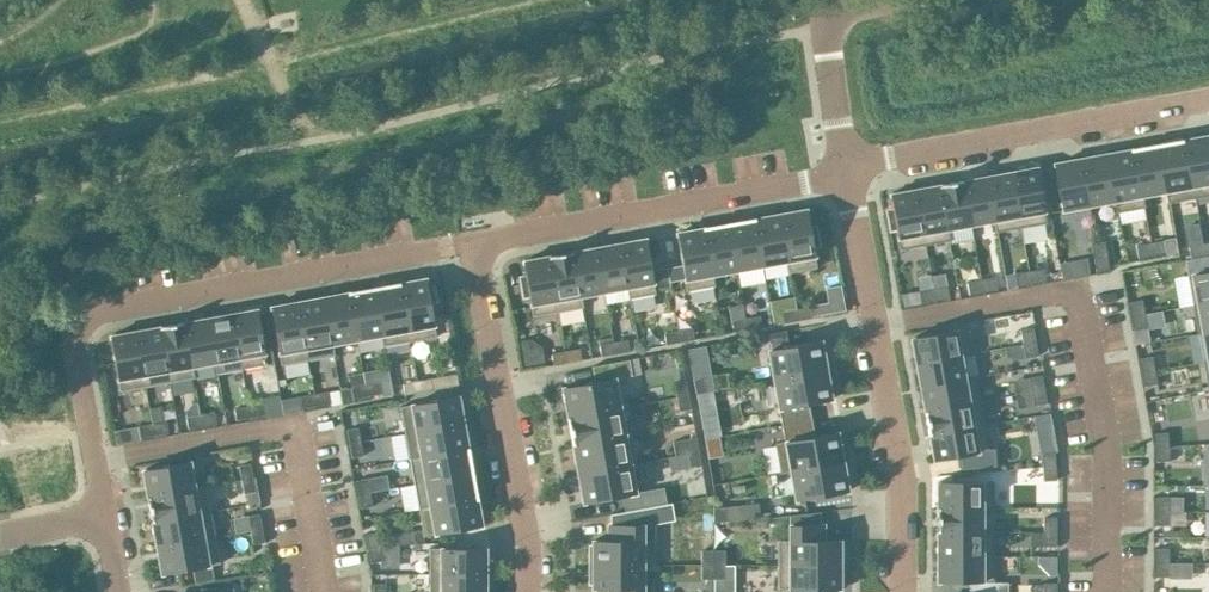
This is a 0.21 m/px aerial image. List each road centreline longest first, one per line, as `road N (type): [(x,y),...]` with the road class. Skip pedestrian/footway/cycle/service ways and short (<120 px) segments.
road 1 (residential): [(438,248),(87,316),(74,353),(105,513)]
road 2 (residential): [(847,171),(902,481),(902,591)]
road 3 (residential): [(847,171),(471,241)]
road 4 (residential): [(1208,100),(847,171)]
road 5 (residential): [(527,591),(527,543),(471,241)]
road 6 (residential): [(889,0),(817,17),(847,171)]

